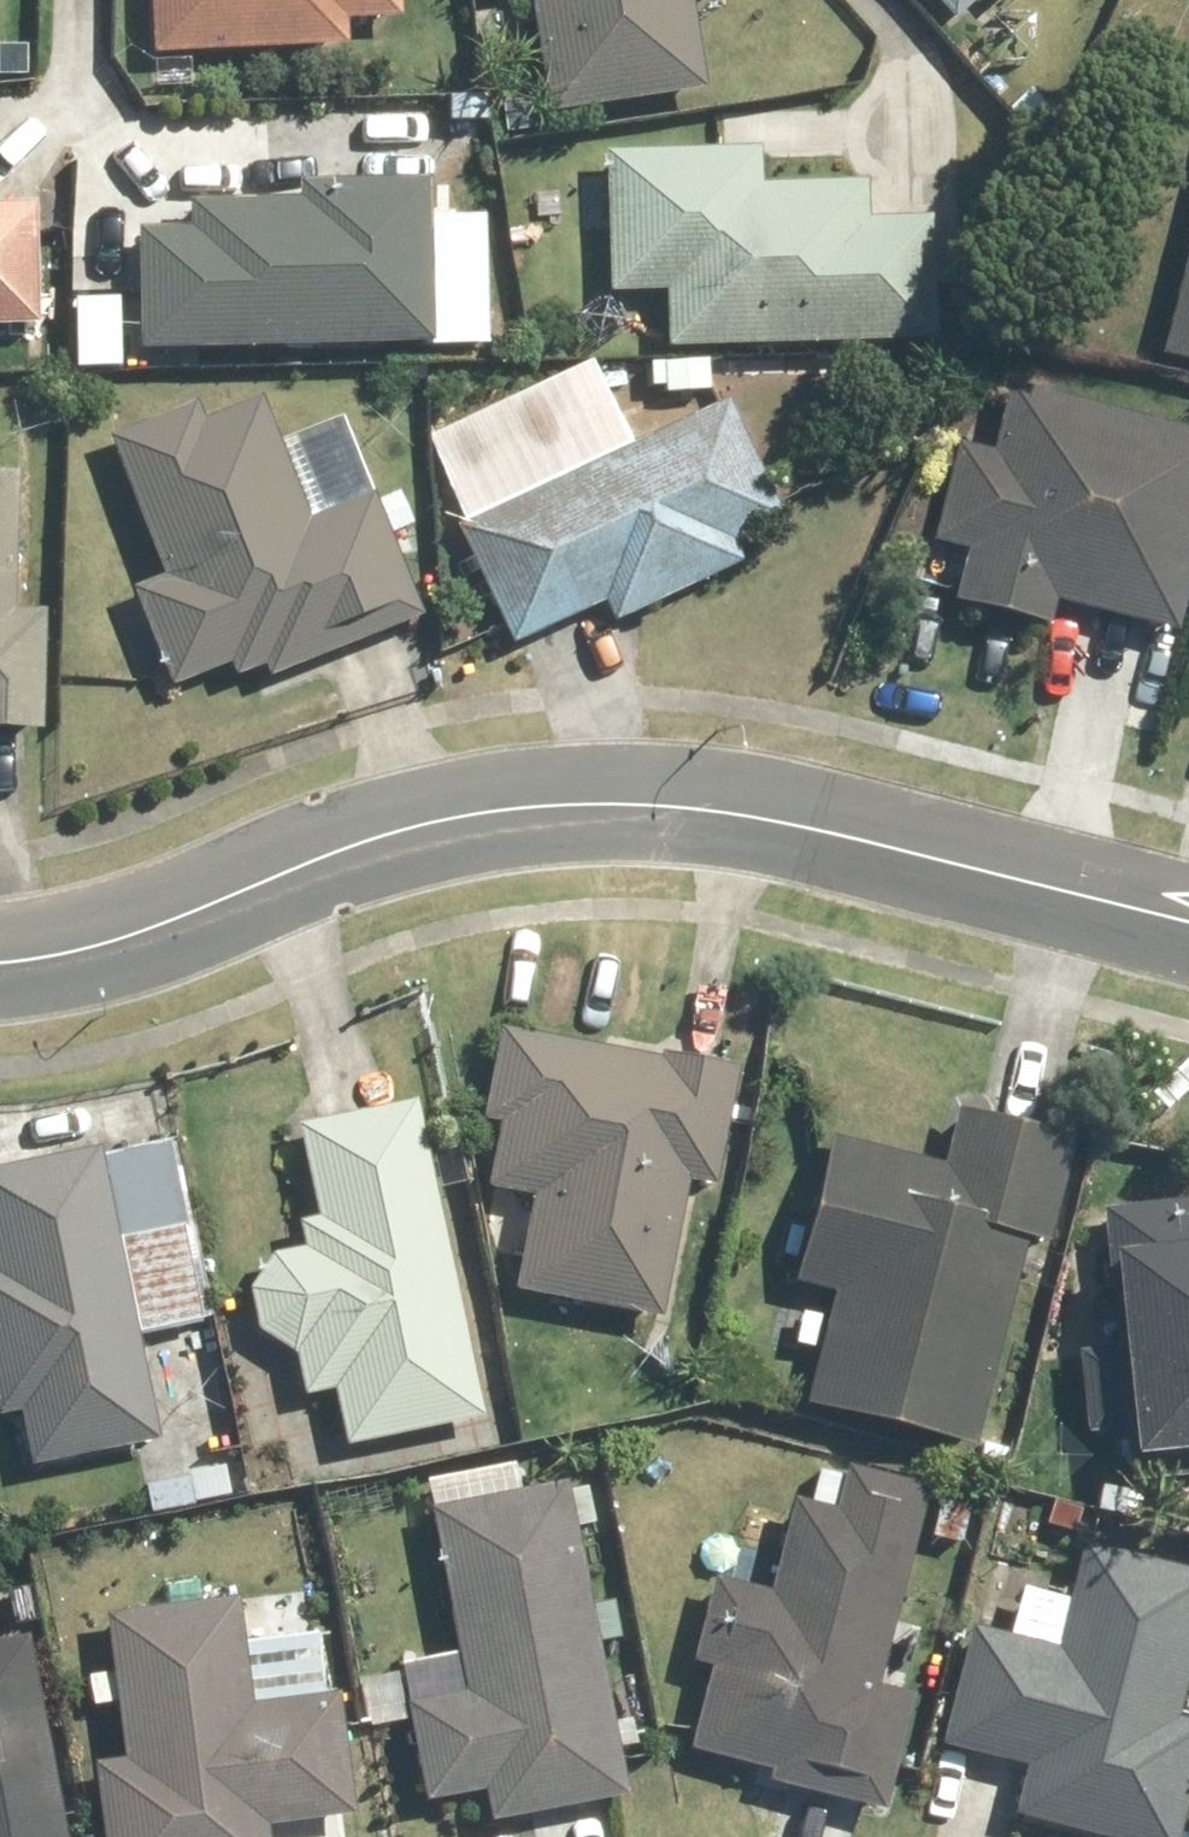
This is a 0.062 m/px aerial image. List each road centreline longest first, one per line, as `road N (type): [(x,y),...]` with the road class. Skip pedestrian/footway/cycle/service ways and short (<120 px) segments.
road 1 (residential): [(1188,921),(834,833),(699,806),(590,800),(389,827),(130,937),(0,959)]

